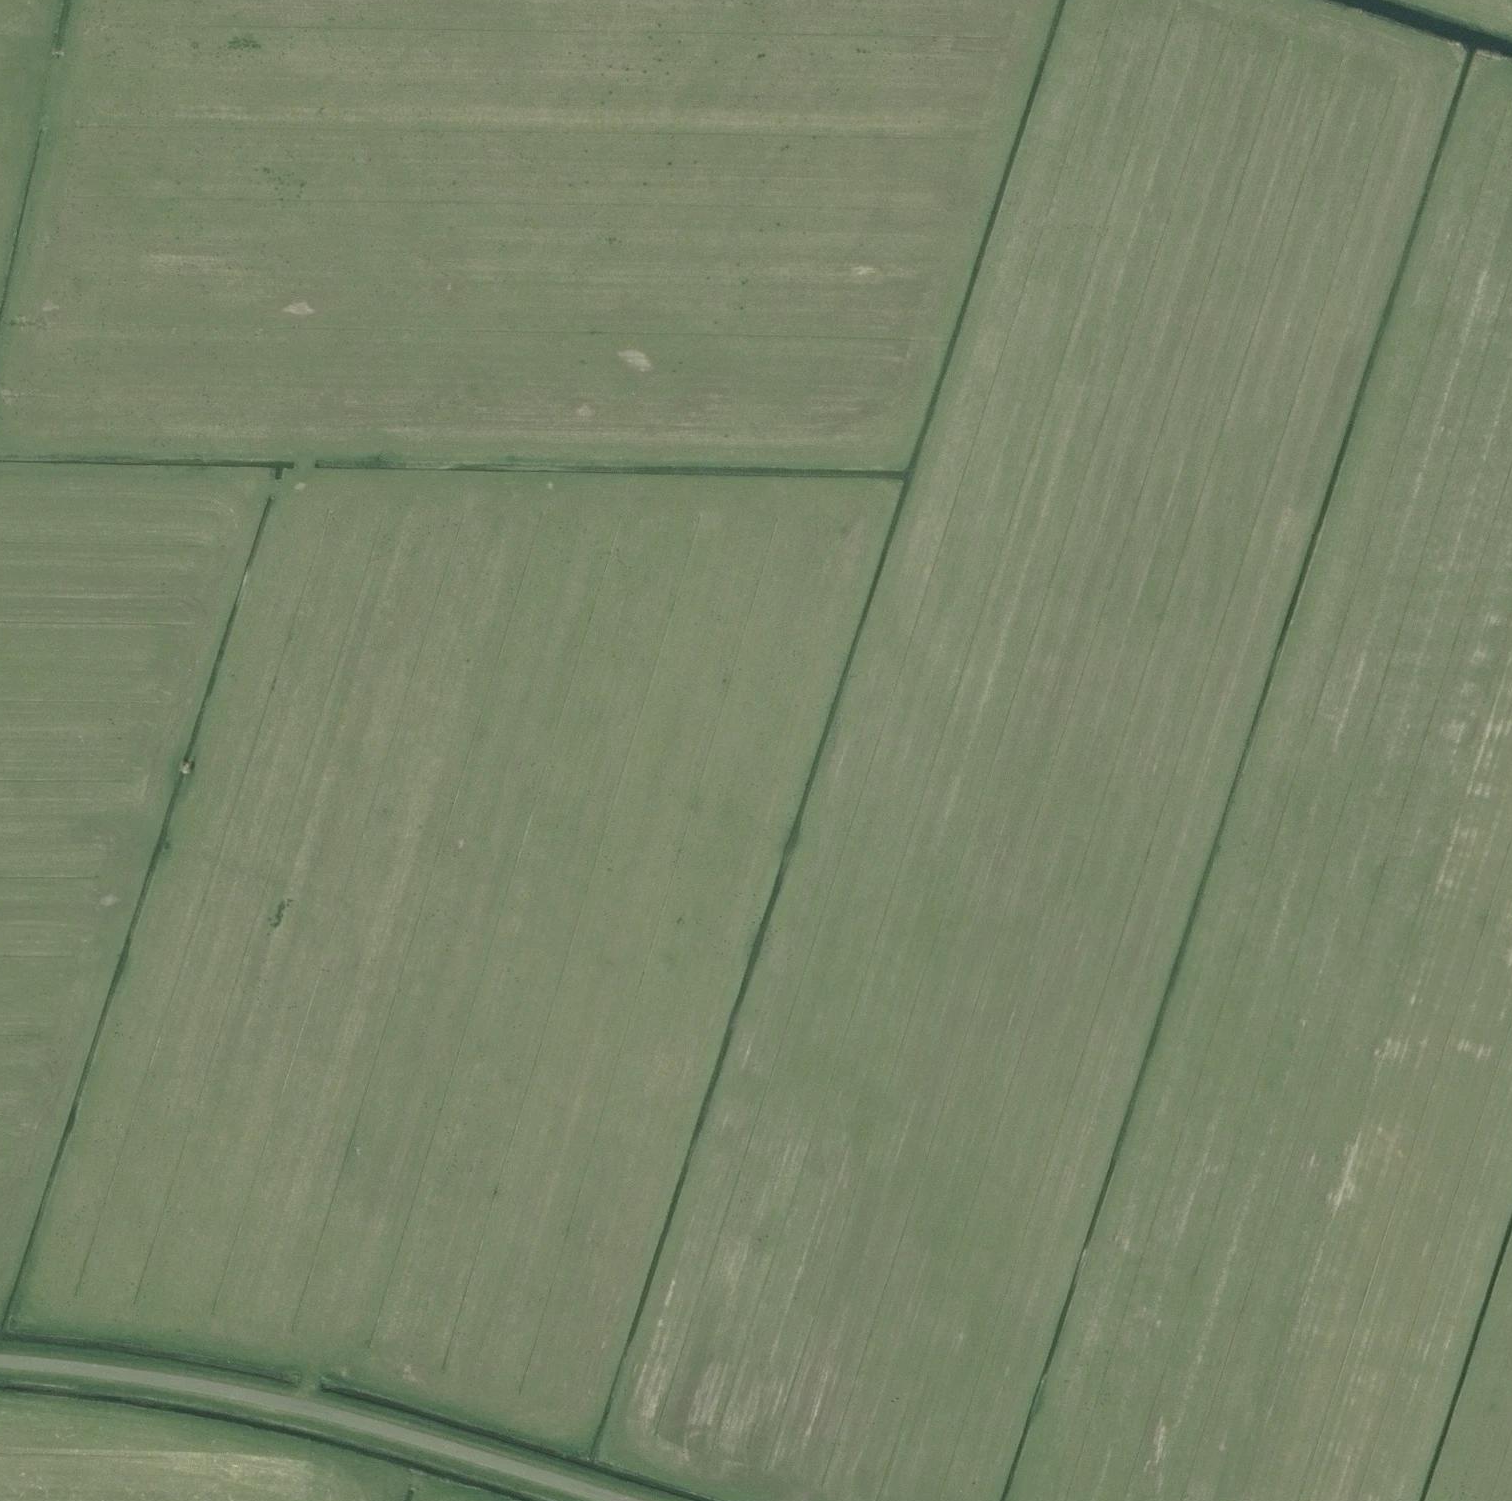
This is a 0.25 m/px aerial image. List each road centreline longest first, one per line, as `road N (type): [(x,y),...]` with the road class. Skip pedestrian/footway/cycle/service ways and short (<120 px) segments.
road 1 (unclassified): [(0,1358),(86,1361),(320,1403),(628,1500)]

